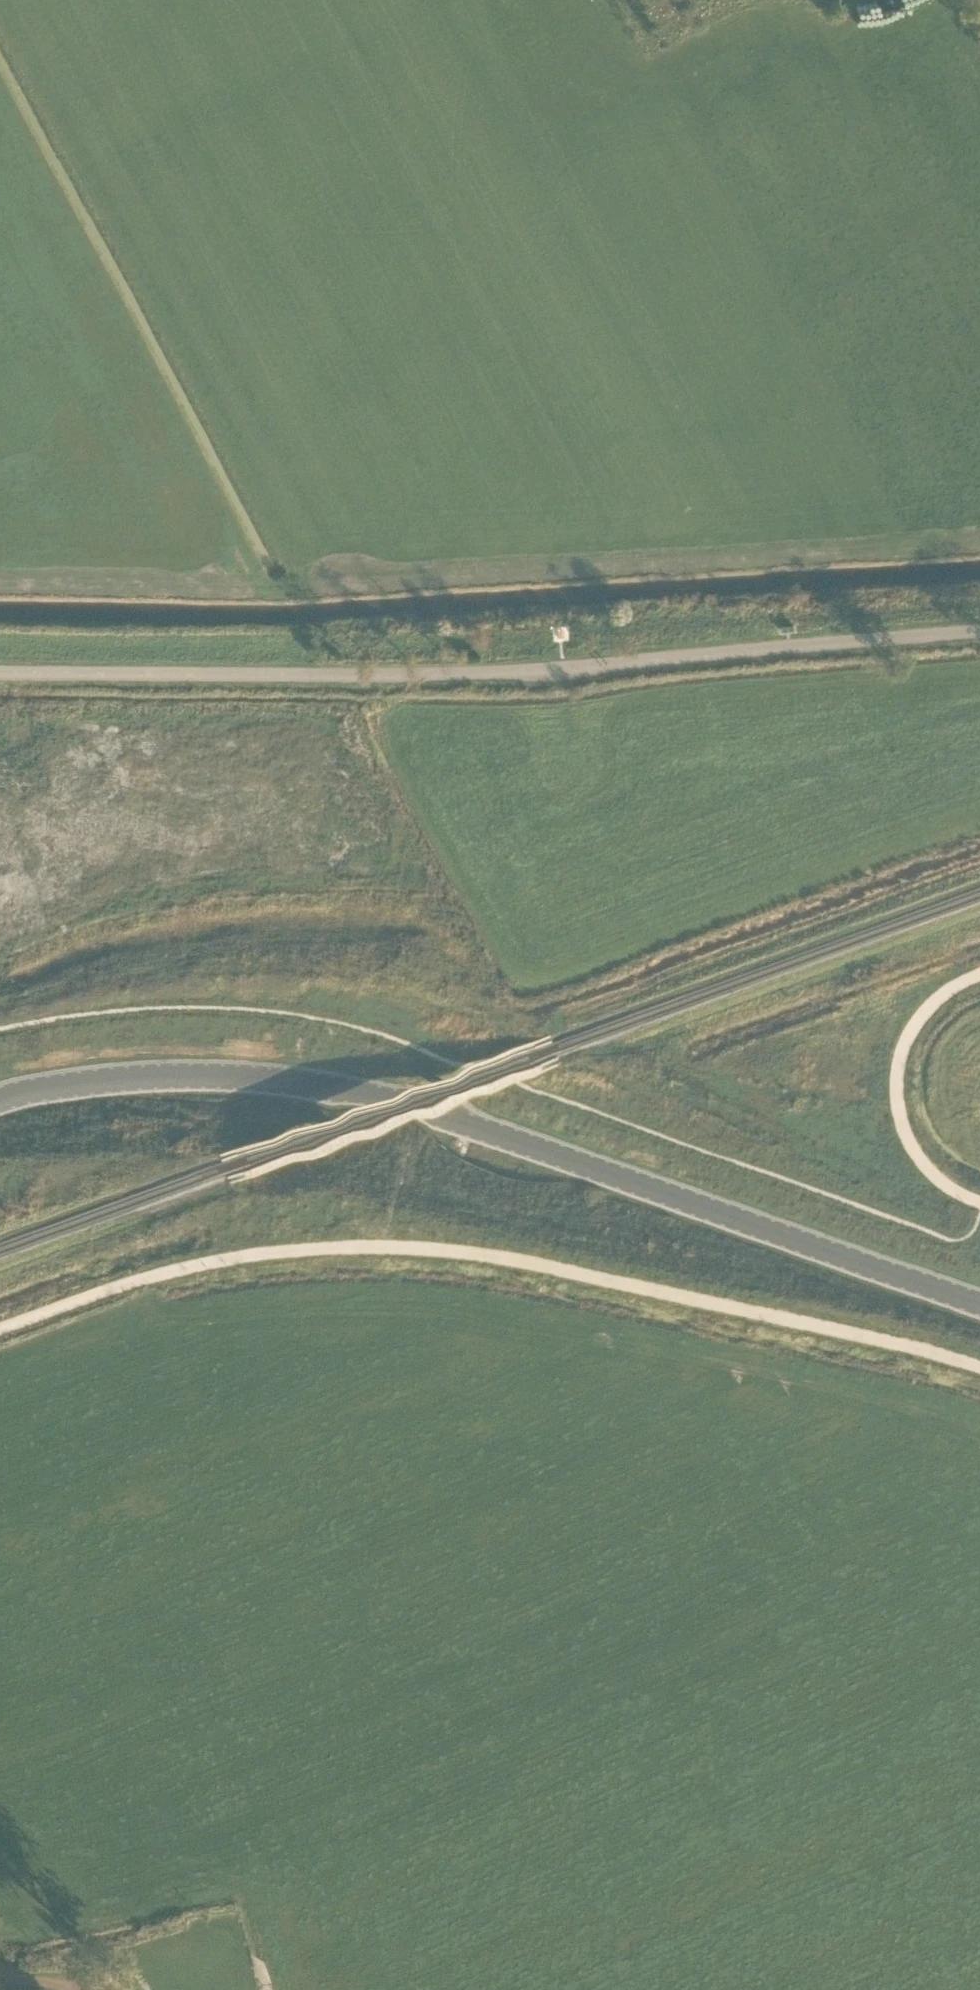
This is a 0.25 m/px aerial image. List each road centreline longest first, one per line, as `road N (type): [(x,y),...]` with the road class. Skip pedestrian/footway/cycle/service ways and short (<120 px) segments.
road 1 (secondary): [(979,1302),(349,1089),(169,1072),(0,1096)]
road 2 (unclassified): [(0,670),(439,674),(979,629)]

